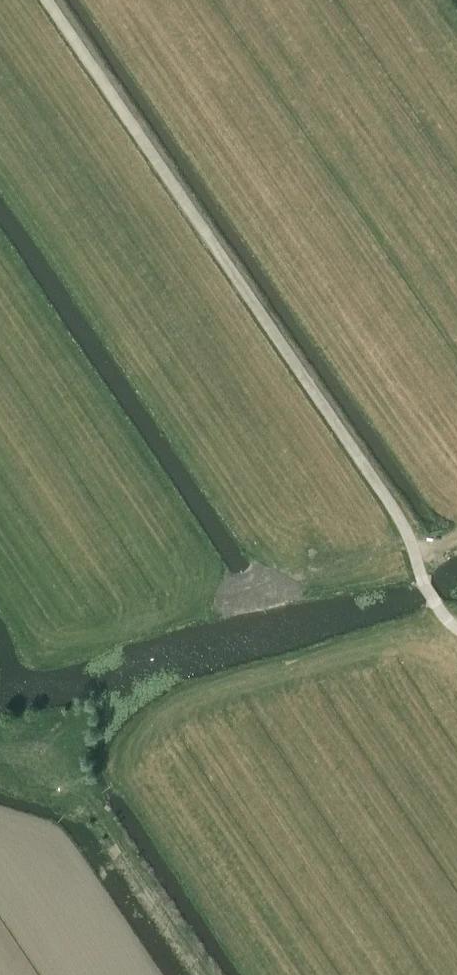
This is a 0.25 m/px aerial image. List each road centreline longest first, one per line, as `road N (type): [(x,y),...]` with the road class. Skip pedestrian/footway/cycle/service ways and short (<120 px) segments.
road 1 (track): [(47,0),(409,534),(437,606),(456,625)]

